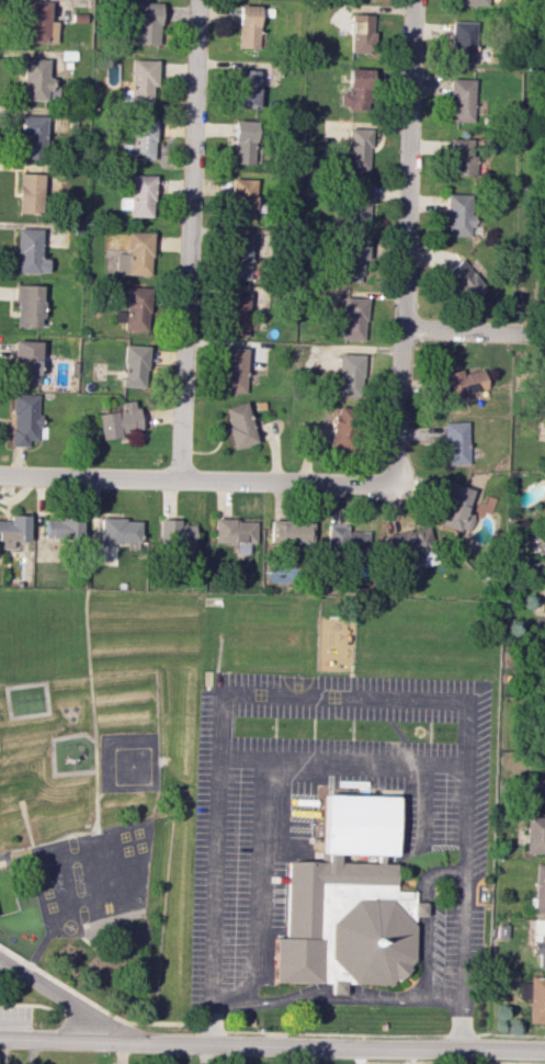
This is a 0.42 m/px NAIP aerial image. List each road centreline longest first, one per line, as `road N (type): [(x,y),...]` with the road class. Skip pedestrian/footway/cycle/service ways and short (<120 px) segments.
road 1 (residential): [(544,1052),(0,1038)]
road 2 (residential): [(413,0),(394,480)]
road 3 (residential): [(198,0),(180,478)]
road 4 (residential): [(394,480),(0,475)]
road 5 (residential): [(544,335),(401,329)]

